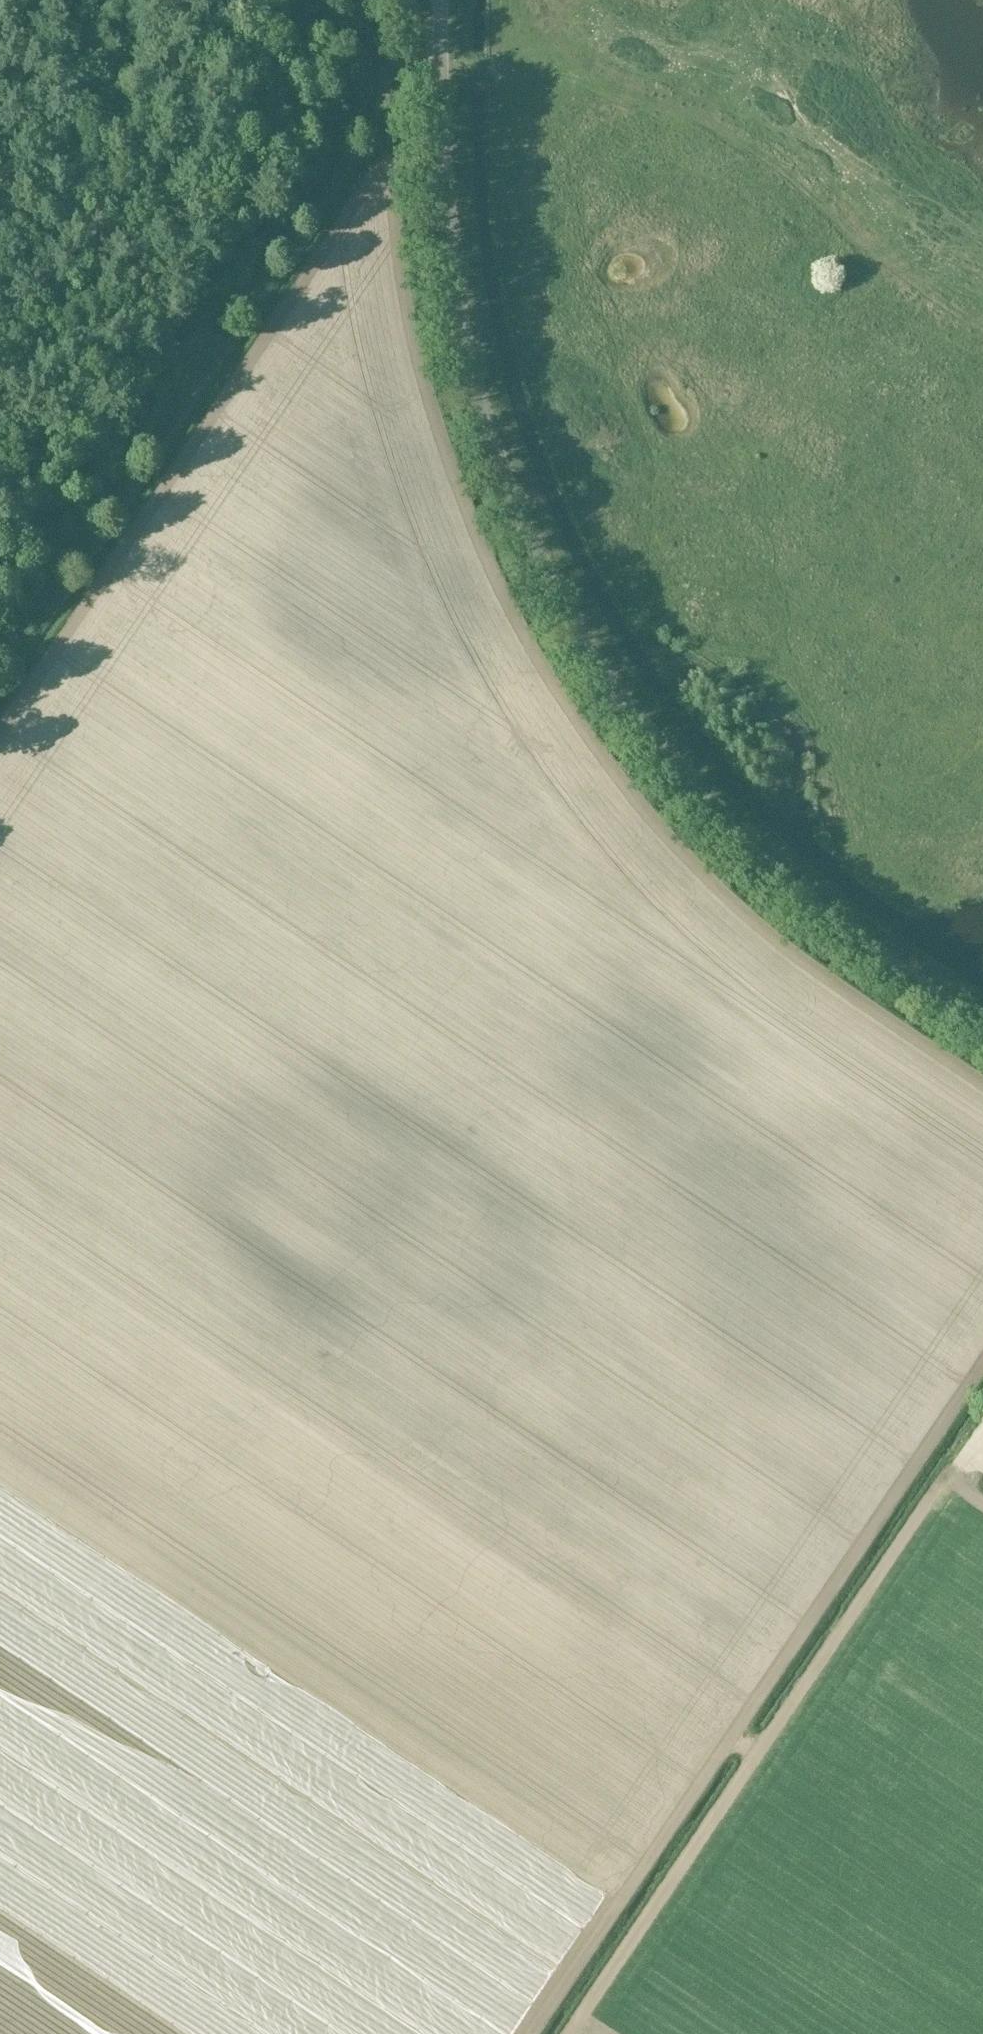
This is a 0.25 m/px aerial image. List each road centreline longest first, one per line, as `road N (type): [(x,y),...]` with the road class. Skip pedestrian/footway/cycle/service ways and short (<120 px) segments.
road 1 (unclassified): [(982,1028),(813,906),(730,830),(616,692),(557,594),(493,444),(459,310),(445,197),(442,0)]
road 2 (track): [(329,0),(369,39),(441,66),(539,67),(582,77),(692,130),(807,215),(901,311),(982,353)]
road 3 (track): [(406,50),(0,663)]

